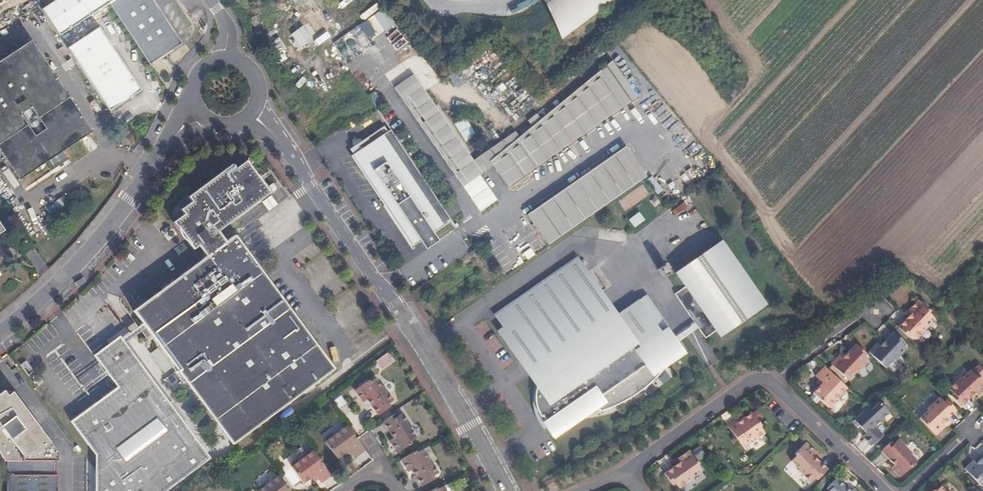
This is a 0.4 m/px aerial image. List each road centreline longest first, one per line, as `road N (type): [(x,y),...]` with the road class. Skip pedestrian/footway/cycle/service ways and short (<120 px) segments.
road 1 (residential): [(251,108),(422,349),(506,490)]
road 2 (residential): [(0,332),(88,252),(173,138)]
road 3 (residential): [(626,470),(764,374),(771,382)]
road 4 (residential): [(771,382),(881,490)]
road 5 (residential): [(870,309),(771,382)]
road 6 (residential): [(251,108),(255,82),(224,59),(198,72),(193,99)]

